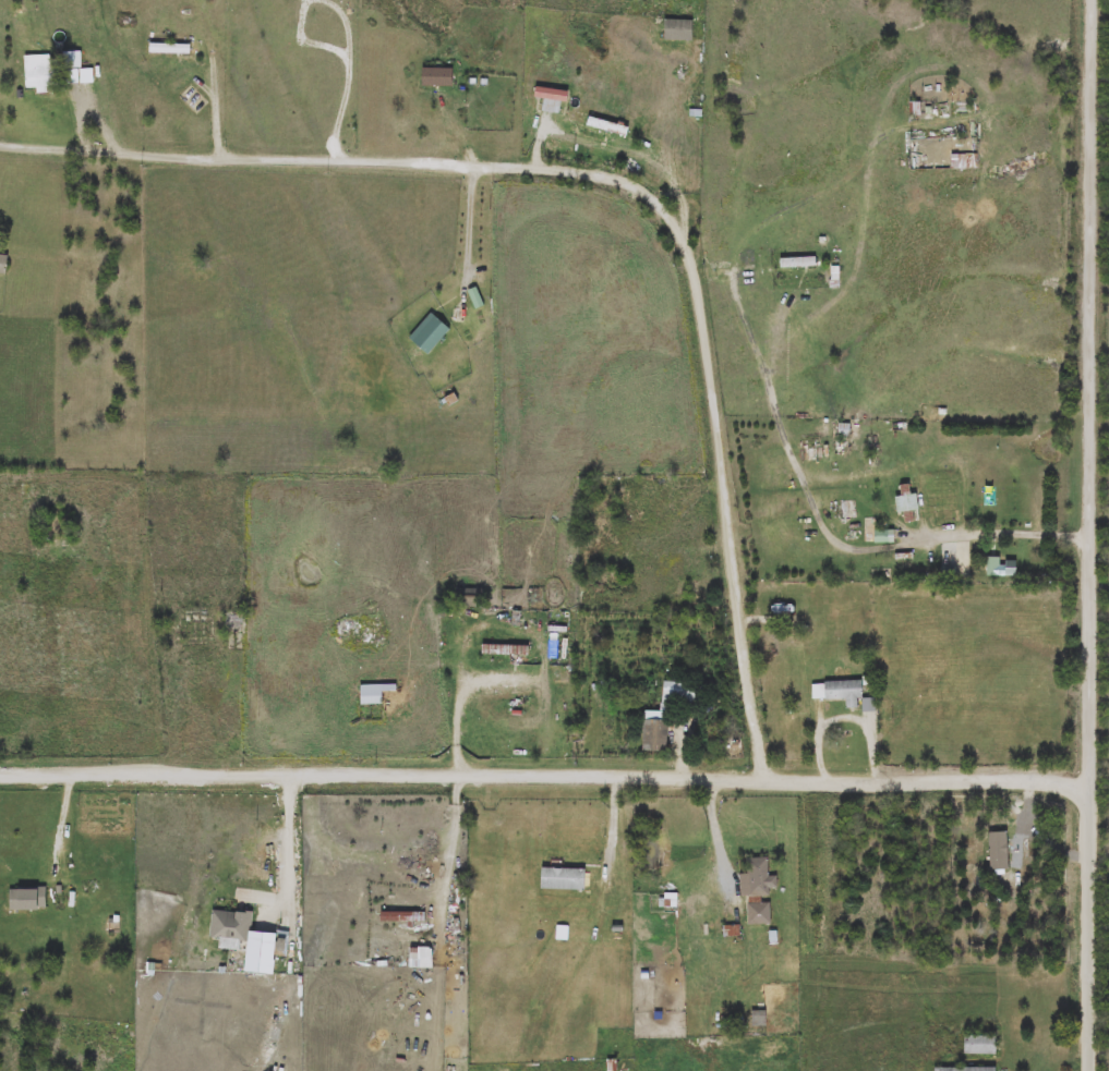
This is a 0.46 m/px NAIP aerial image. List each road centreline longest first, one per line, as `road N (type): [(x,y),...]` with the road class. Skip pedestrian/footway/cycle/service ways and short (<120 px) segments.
road 1 (residential): [(762,778),(703,325),(688,252),(658,200),(614,177),(552,169),(0,144)]
road 2 (residential): [(0,769),(1089,780)]
road 3 (residential): [(1089,1070),(1096,0)]
road 4 (residential): [(314,775),(320,827),(333,842),(385,852),(439,841),(458,801),(462,677)]
road 5 (residential): [(198,0),(217,54),(222,157)]

